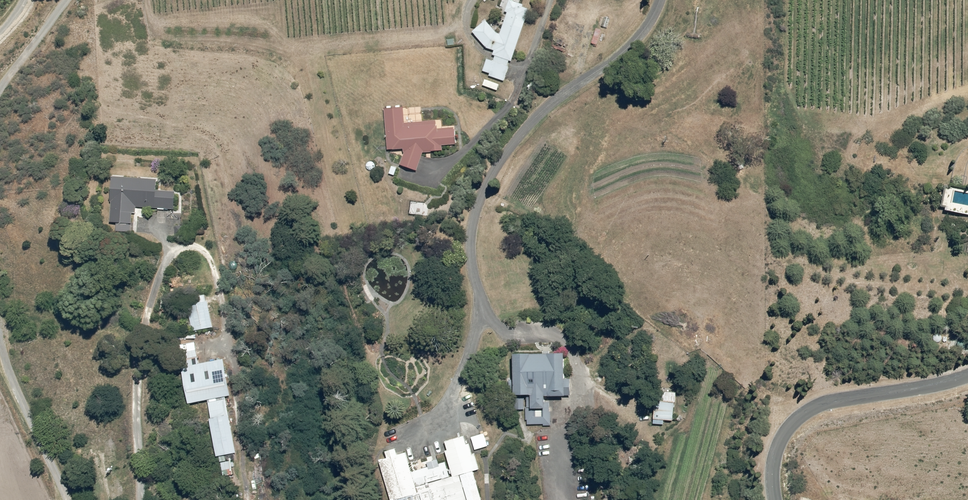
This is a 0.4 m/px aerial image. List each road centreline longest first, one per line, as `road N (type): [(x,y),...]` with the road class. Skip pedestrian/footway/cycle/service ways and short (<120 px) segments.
road 1 (unclassified): [(775,499),(777,452),(799,417),(840,400),(967,376)]

